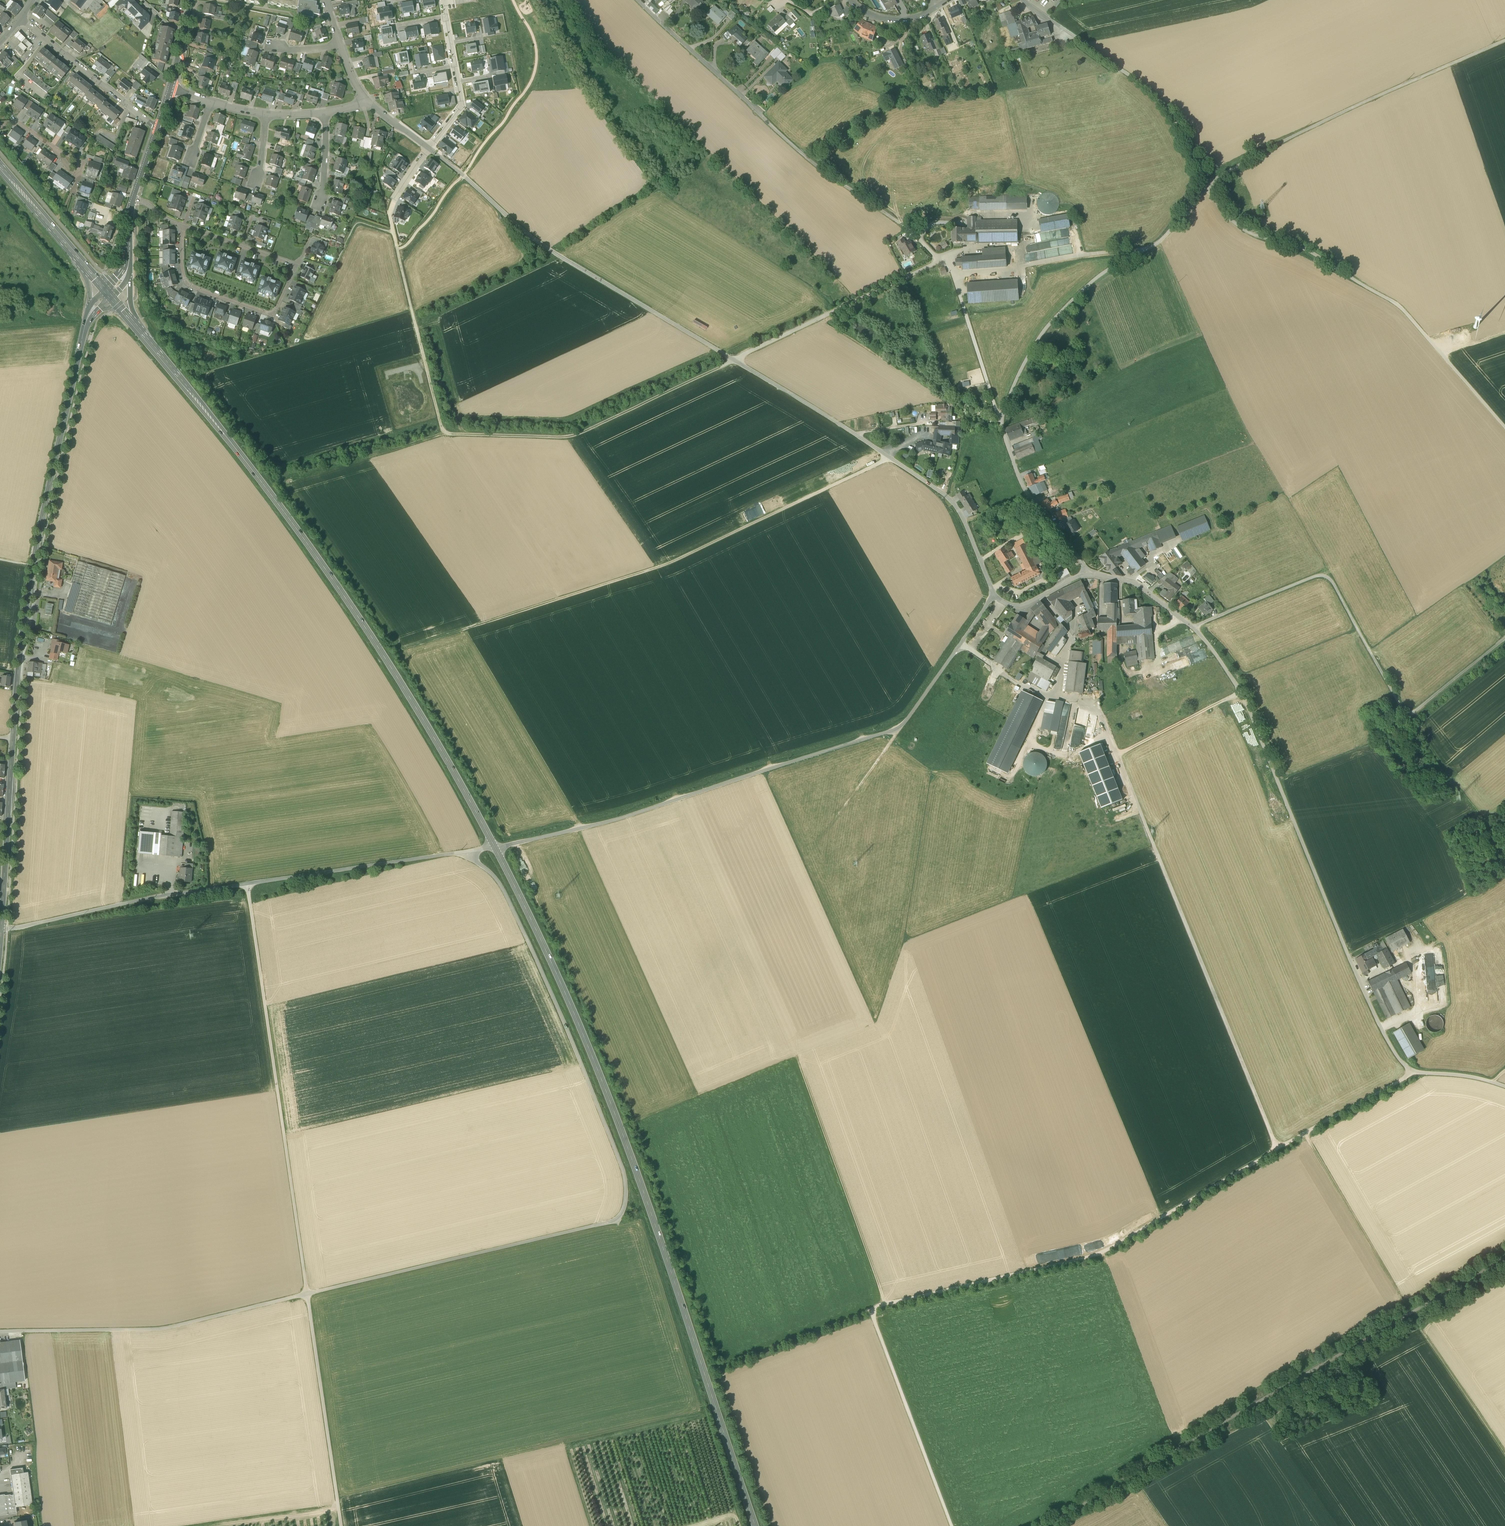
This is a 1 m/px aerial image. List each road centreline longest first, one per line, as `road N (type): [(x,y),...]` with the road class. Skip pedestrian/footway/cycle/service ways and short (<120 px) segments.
road 1 (track): [(468,851),(502,888),(581,1064),(625,1176),(617,1220),(163,1329),(18,1331)]
road 2 (unclassified): [(428,149),(533,240),(948,497),(994,595)]
road 3 (track): [(1412,1069),(1102,1254),(887,1304),(748,1356)]
road 4 (secondary): [(755,1525),(595,1061),(495,848)]
road 5 (unclassified): [(1088,574),(1133,583),(1194,628),(1244,699),(1350,958),(1401,1059),(1412,1069),(1504,1087)]
road 6 (track): [(247,884),(341,1525)]
road 7 (secondary): [(495,848),(335,583),(138,330)]
road 8 (tertiary): [(1,930),(22,637),(81,341)]
road 9 (residential): [(994,595),(895,730),(627,816),(495,848)]
road 10 (track): [(732,360),(573,438),(443,435),(388,213),(394,199)]
road 11 (track): [(413,646),(667,564),(891,458)]
road 12 (unclassified): [(495,848),(160,896),(1,930)]
road 13 (unclassified): [(1208,184),(1162,238),(1086,286),(1047,327),(1001,423),(1029,496),(1088,574)]
road 14 (track): [(1194,628),(1325,576),(1407,717),(1482,822),(1504,837)]
road 15 (unclassified): [(1208,184),(1225,212),(1251,233),(1301,247),(1400,305),(1504,427)]
road 16 (unclassified): [(1208,184),(1328,118),(1504,40)]
road 17 (unclassified): [(1024,0),(1164,106),(1208,184)]
road 18 (unclassified): [(952,1525),(870,1310)]
road 19 (track): [(941,262),(763,118)]
road 20 (residential): [(183,226),(187,284),(226,299),(271,313),(296,267)]
road 21 (track): [(953,277),(1149,247)]
road 22 (track): [(1305,1134),(1404,1301)]
road 23 (residential): [(21,19),(157,129)]
road 24 (track): [(1001,423),(953,277),(941,262)]
road 25 (residential): [(763,118),(637,0)]
road 26 (track): [(1504,1453),(1419,1327)]
road 27 (track): [(443,435),(319,470)]
road 28 (track): [(1407,717),(1504,638)]
road 29 (secondary): [(77,261),(0,168)]

